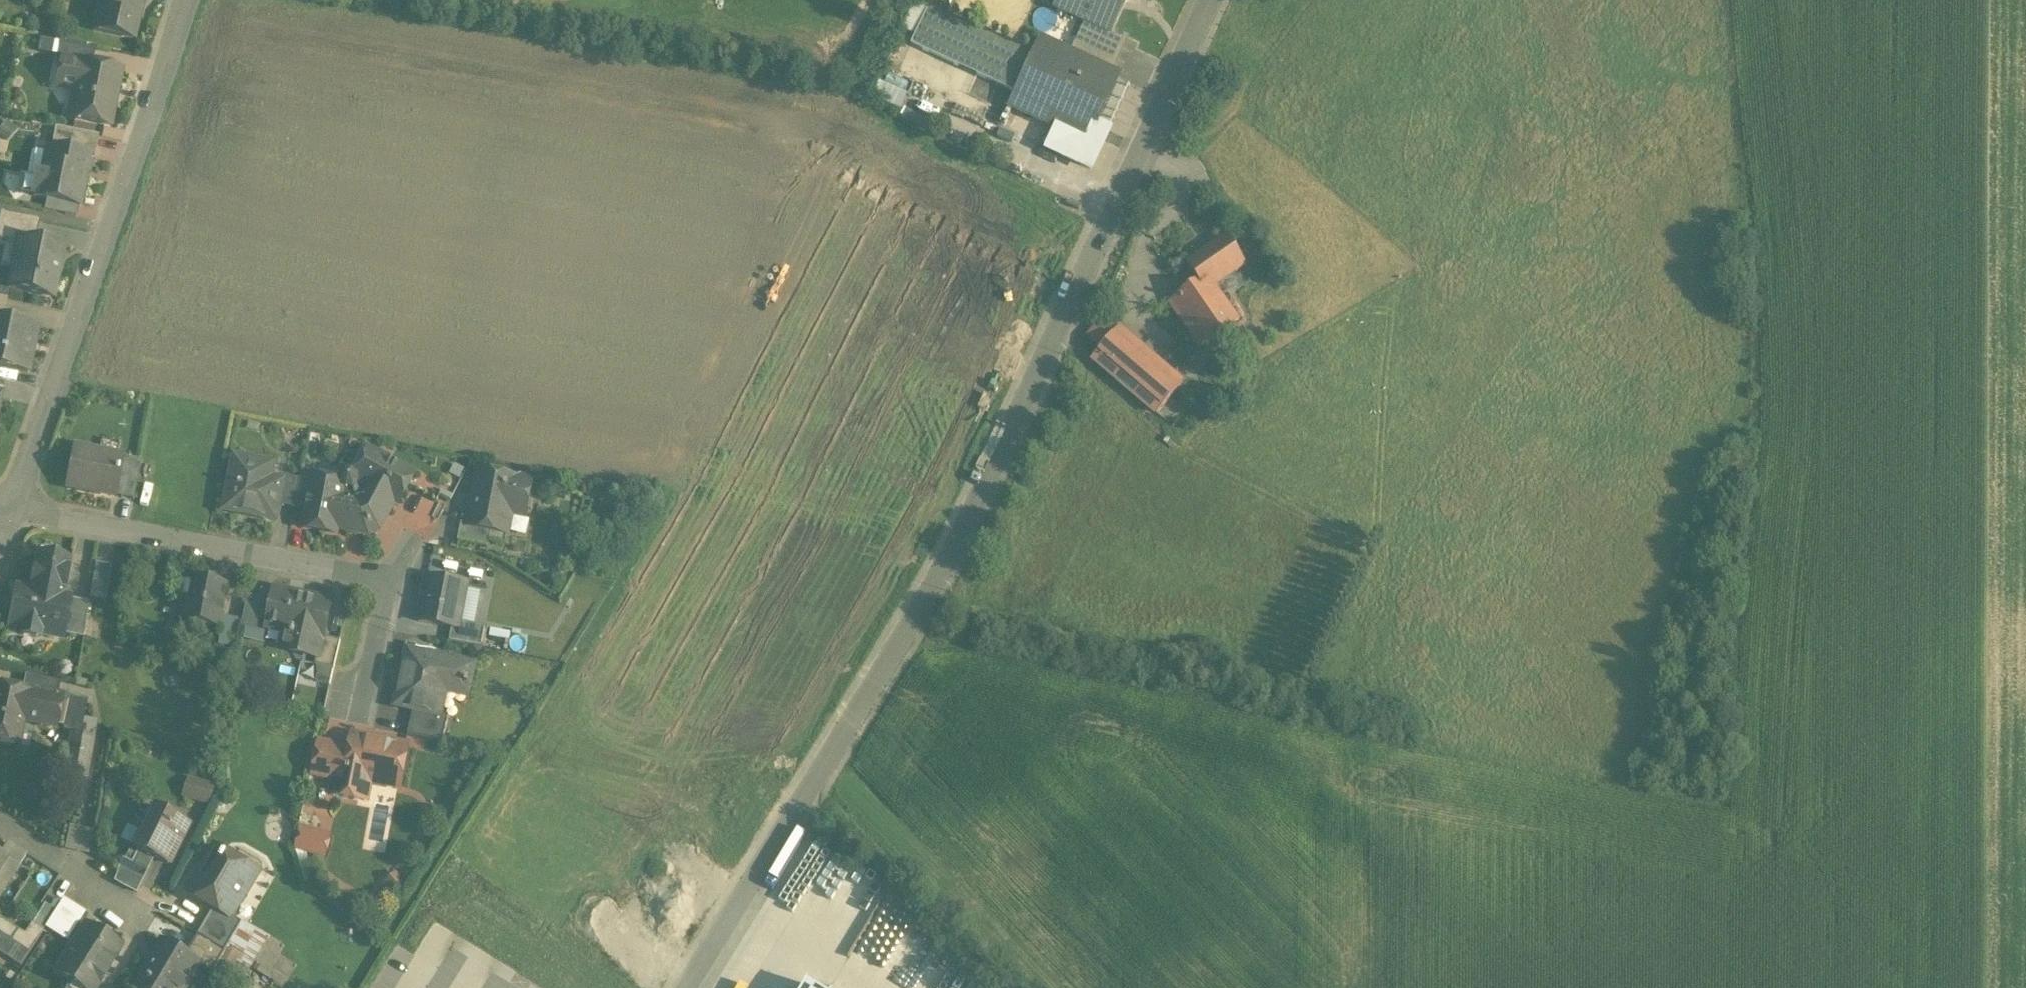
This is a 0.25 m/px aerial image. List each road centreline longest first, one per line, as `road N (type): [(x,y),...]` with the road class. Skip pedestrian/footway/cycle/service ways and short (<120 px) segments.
road 1 (residential): [(1208,0),(986,492),(686,987)]
road 2 (residential): [(13,508),(189,0)]
road 3 (residential): [(13,508),(388,581)]
road 4 (residential): [(0,825),(145,914)]
road 5 (residential): [(388,581),(359,719)]

